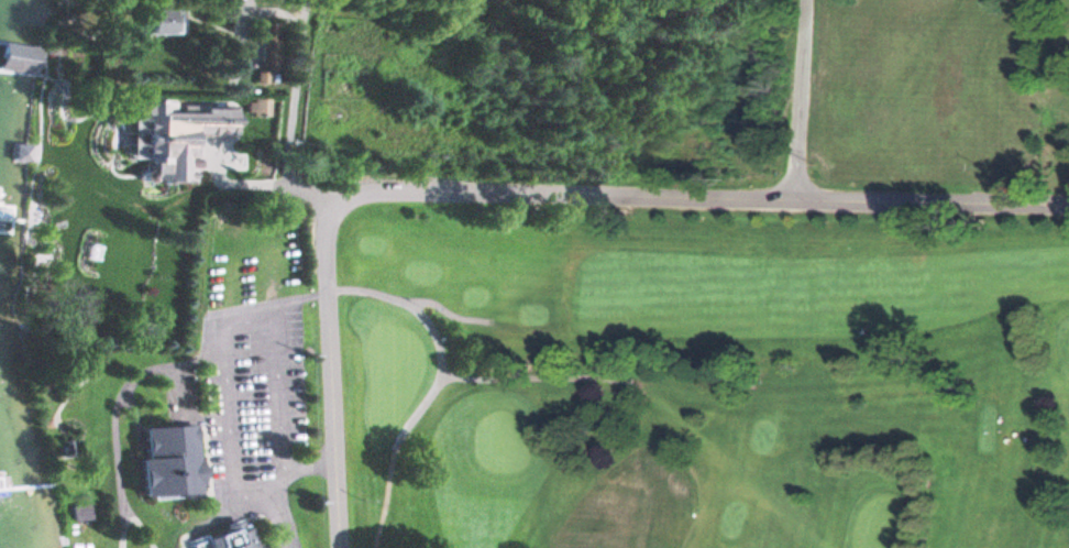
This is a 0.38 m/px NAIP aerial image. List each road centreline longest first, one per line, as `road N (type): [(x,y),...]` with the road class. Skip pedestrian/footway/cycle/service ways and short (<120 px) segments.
road 1 (residential): [(340,207),(398,190),(794,200)]
road 2 (residential): [(341,547),(323,260),(327,229),(340,207)]
road 3 (residential): [(1068,204),(794,200)]
road 4 (residential): [(794,200),(807,0)]

